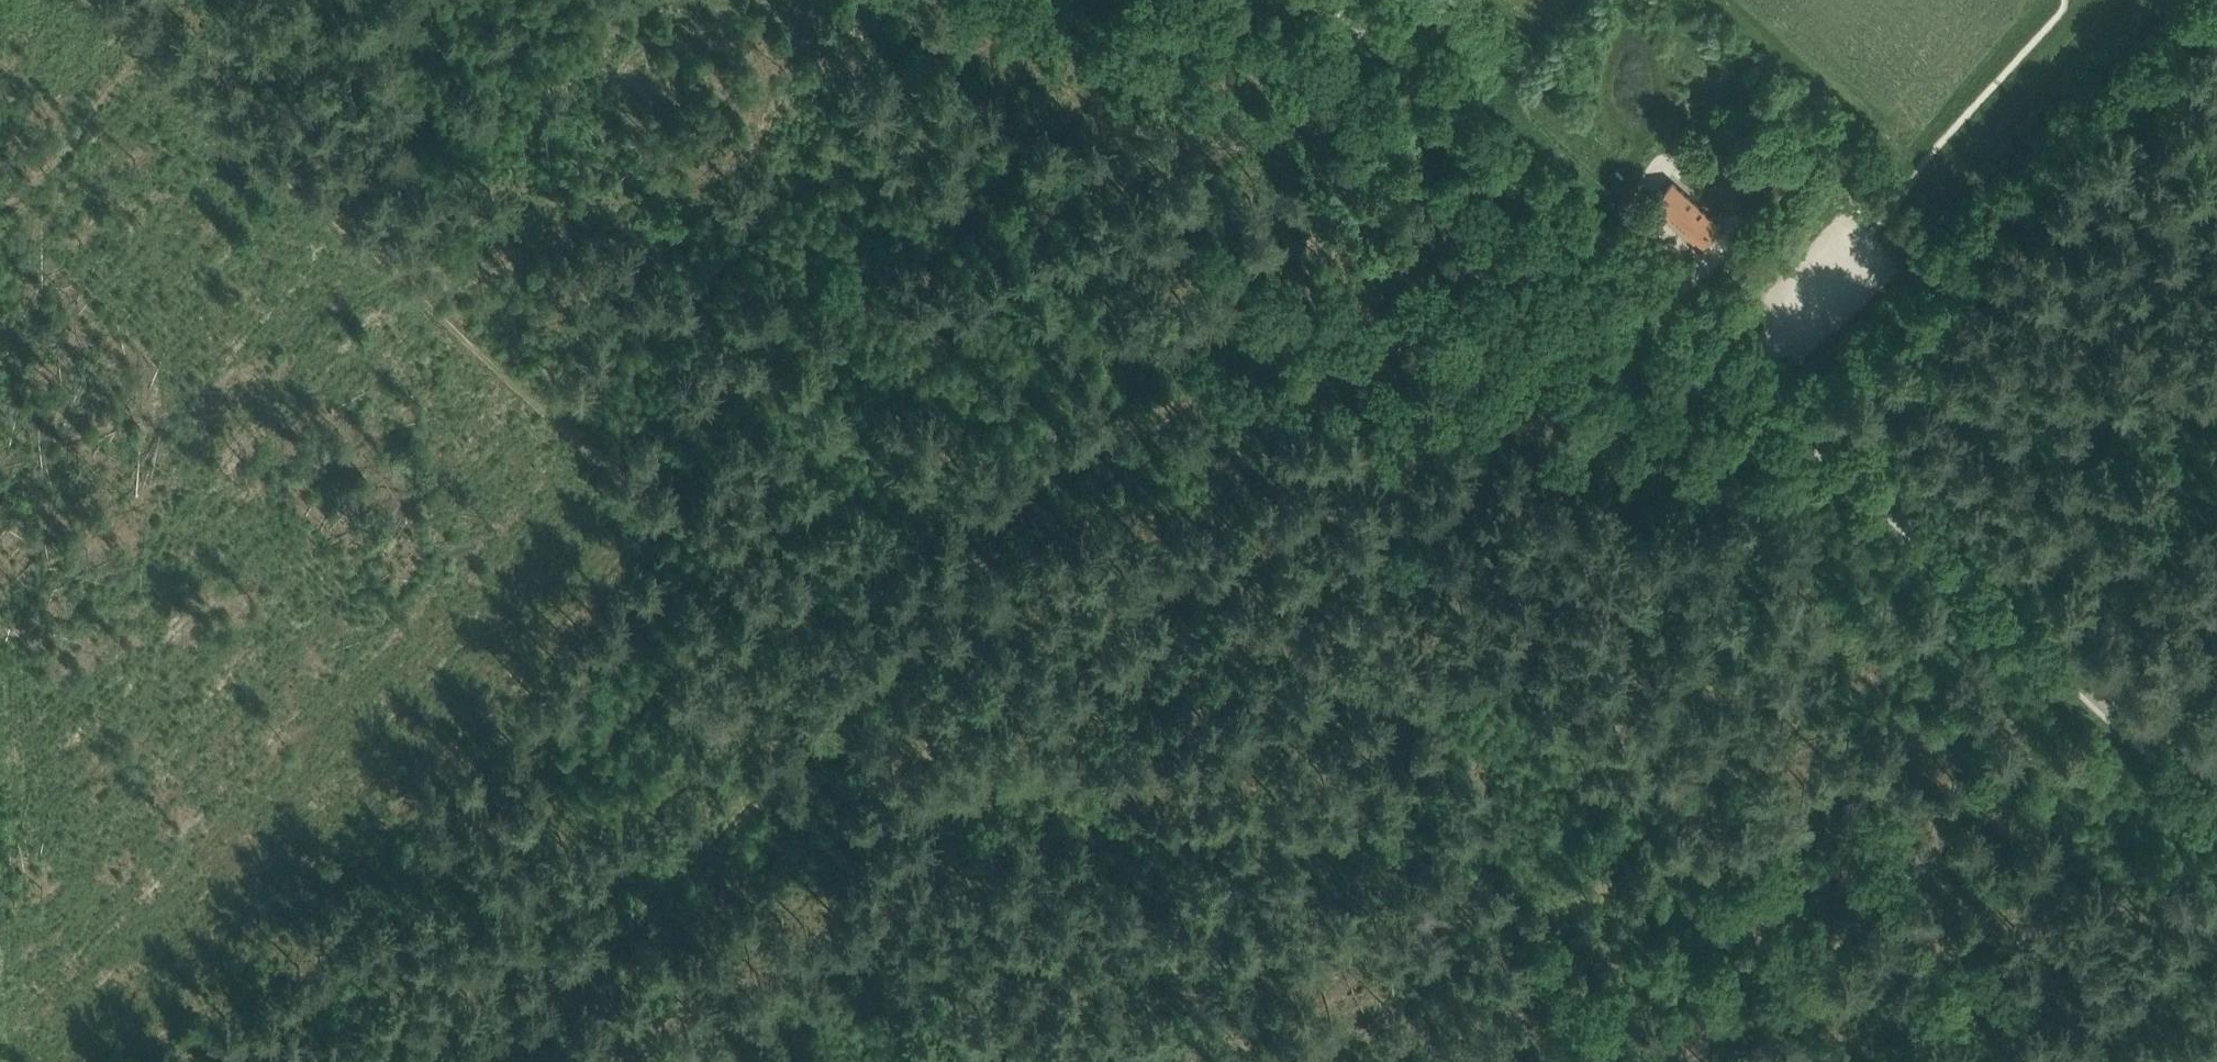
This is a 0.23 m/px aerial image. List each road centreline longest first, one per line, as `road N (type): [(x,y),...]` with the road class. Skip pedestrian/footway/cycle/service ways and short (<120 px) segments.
road 1 (unclassified): [(2216,803),(1324,0)]
road 2 (track): [(499,1061),(843,688)]

